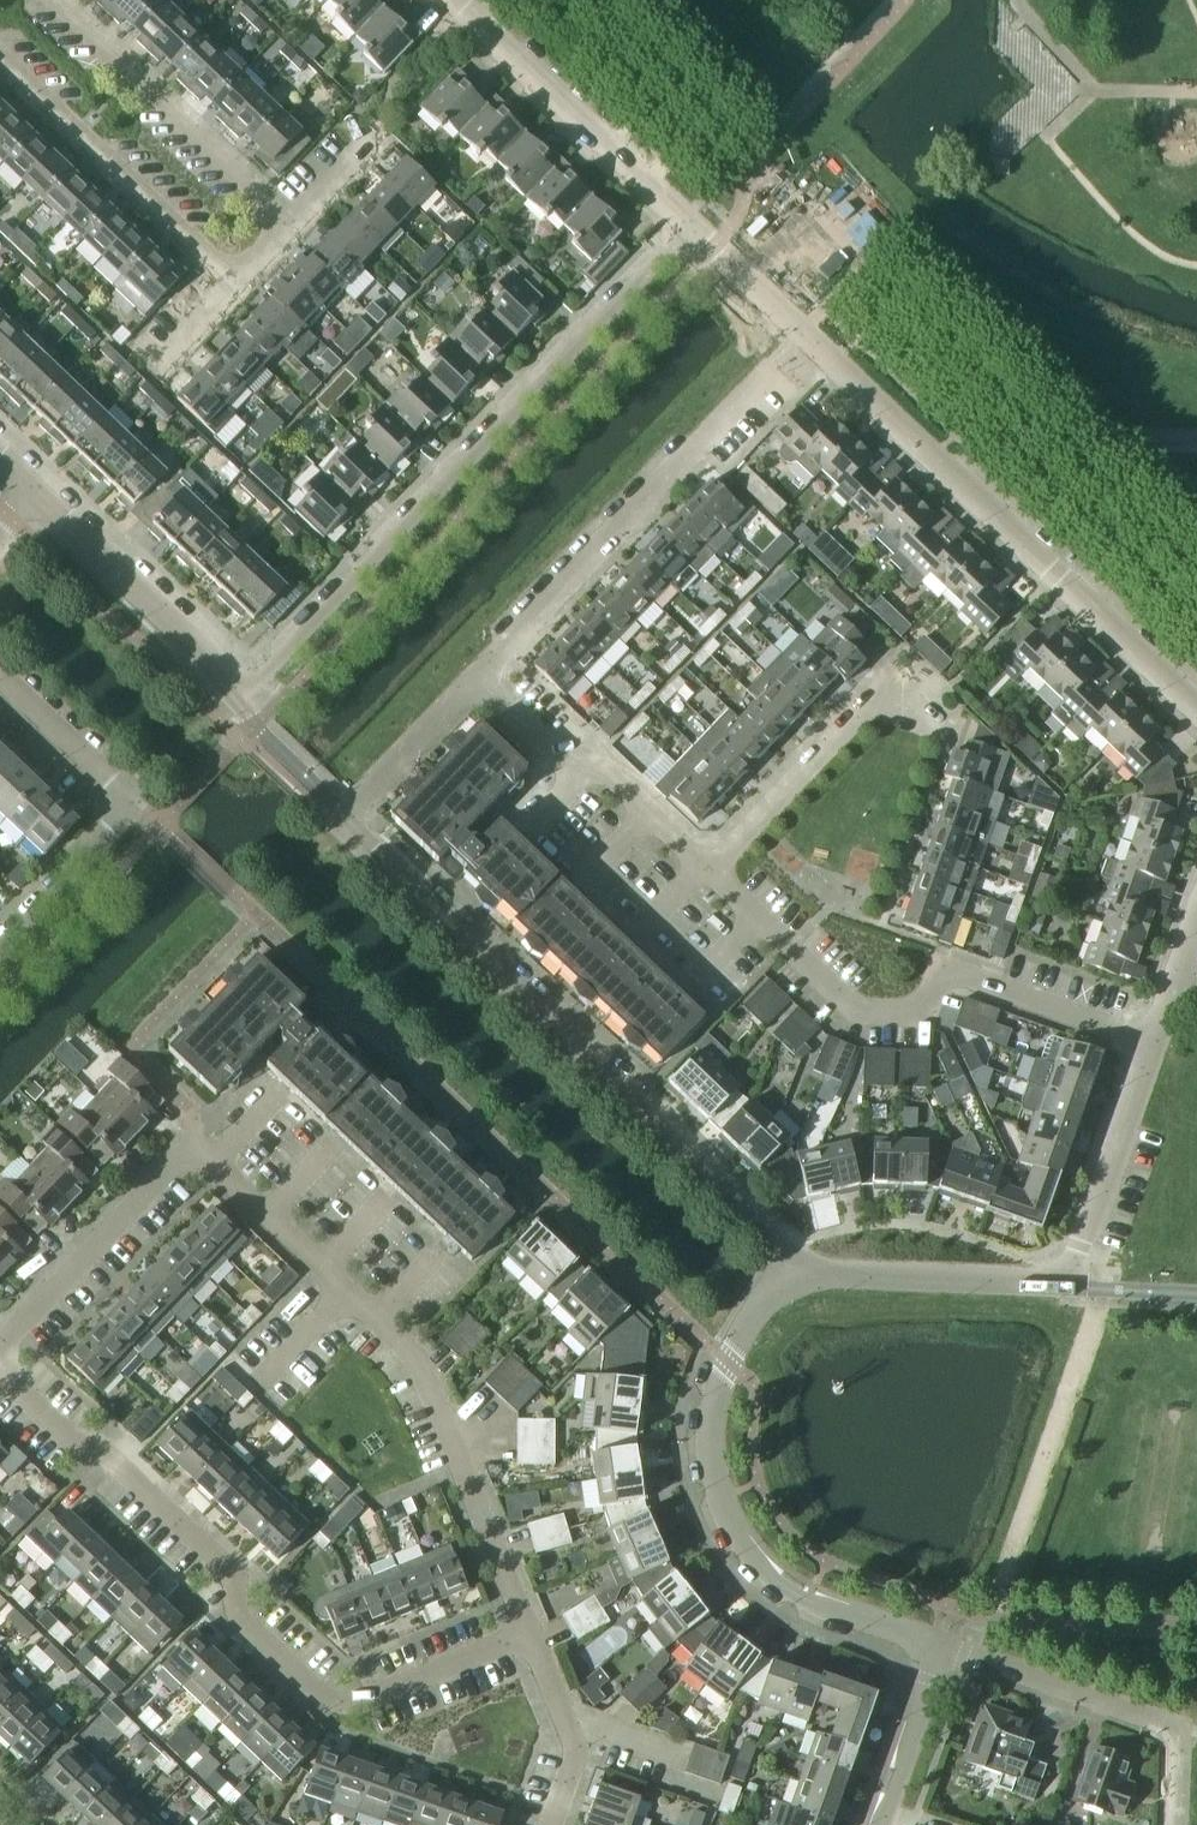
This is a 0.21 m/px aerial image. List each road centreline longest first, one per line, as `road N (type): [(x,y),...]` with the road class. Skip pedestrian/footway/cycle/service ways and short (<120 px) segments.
road 1 (residential): [(527,1631),(415,1353),(193,1141),(0,1341)]
road 2 (residential): [(798,1269),(342,821),(475,678)]
road 3 (residential): [(1196,717),(689,226)]
road 4 (residential): [(527,1631),(359,1701),(318,1694),(238,1616),(227,1571),(107,1454),(69,1434),(0,1365)]
road 5 (residential): [(240,695),(689,226)]
road 6 (residential): [(1150,1043),(940,966),(919,1014),(851,1009),(709,874)]
road 7 (residential): [(940,1646),(806,1597),(755,1557),(721,1496),(706,1439),(727,1362),(755,1300),(798,1269)]
road 8 (residential): [(475,678),(771,367)]
road 9 (residential): [(0,941),(133,803),(0,674)]
road 10 (residential): [(940,1646),(1175,1730),(1172,1824)]
road 11 (residential): [(689,226),(452,0)]
road 12 (residential): [(0,53),(235,277)]
road 13 (residential): [(284,225),(53,0)]
road 14 (residential): [(709,874),(879,697),(942,734)]
road 15 (residential): [(709,874),(605,770),(578,774),(475,678)]
road 16 (residential): [(240,695),(32,489)]
road 17 (residential): [(1063,1284),(798,1269)]
road 18 (residential): [(1063,1284),(1150,1043)]
road 19 (residential): [(551,1824),(577,1749),(527,1631)]
road 20 (residential): [(875,1824),(940,1646)]
road 21 (residential): [(1150,1043),(1196,907)]
road 22 (residential): [(284,225),(376,131)]
road 23 (residential): [(151,367),(235,277)]

